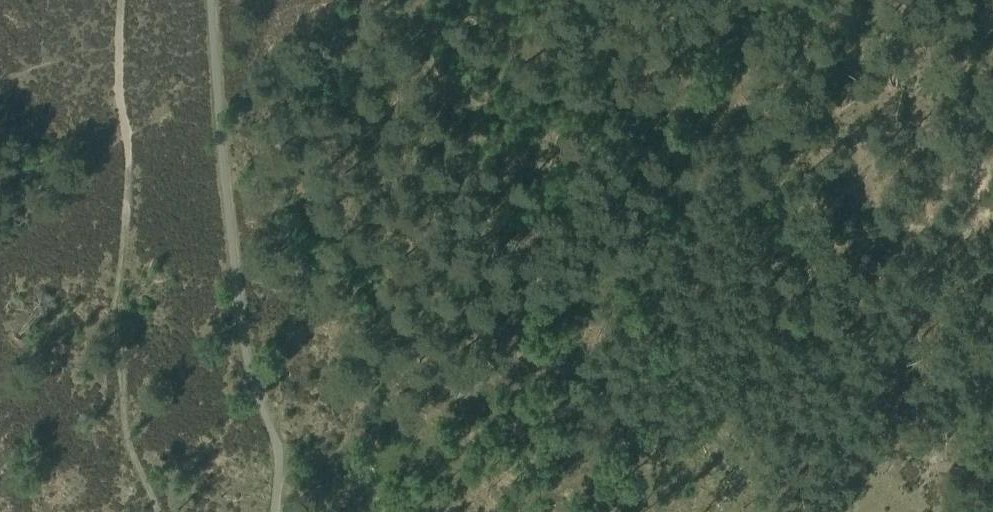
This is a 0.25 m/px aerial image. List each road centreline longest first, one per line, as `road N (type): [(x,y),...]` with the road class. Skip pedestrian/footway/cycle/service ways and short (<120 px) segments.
road 1 (track): [(154,511),(123,446),(113,395),(115,251),(126,160),(117,120),(117,0)]

